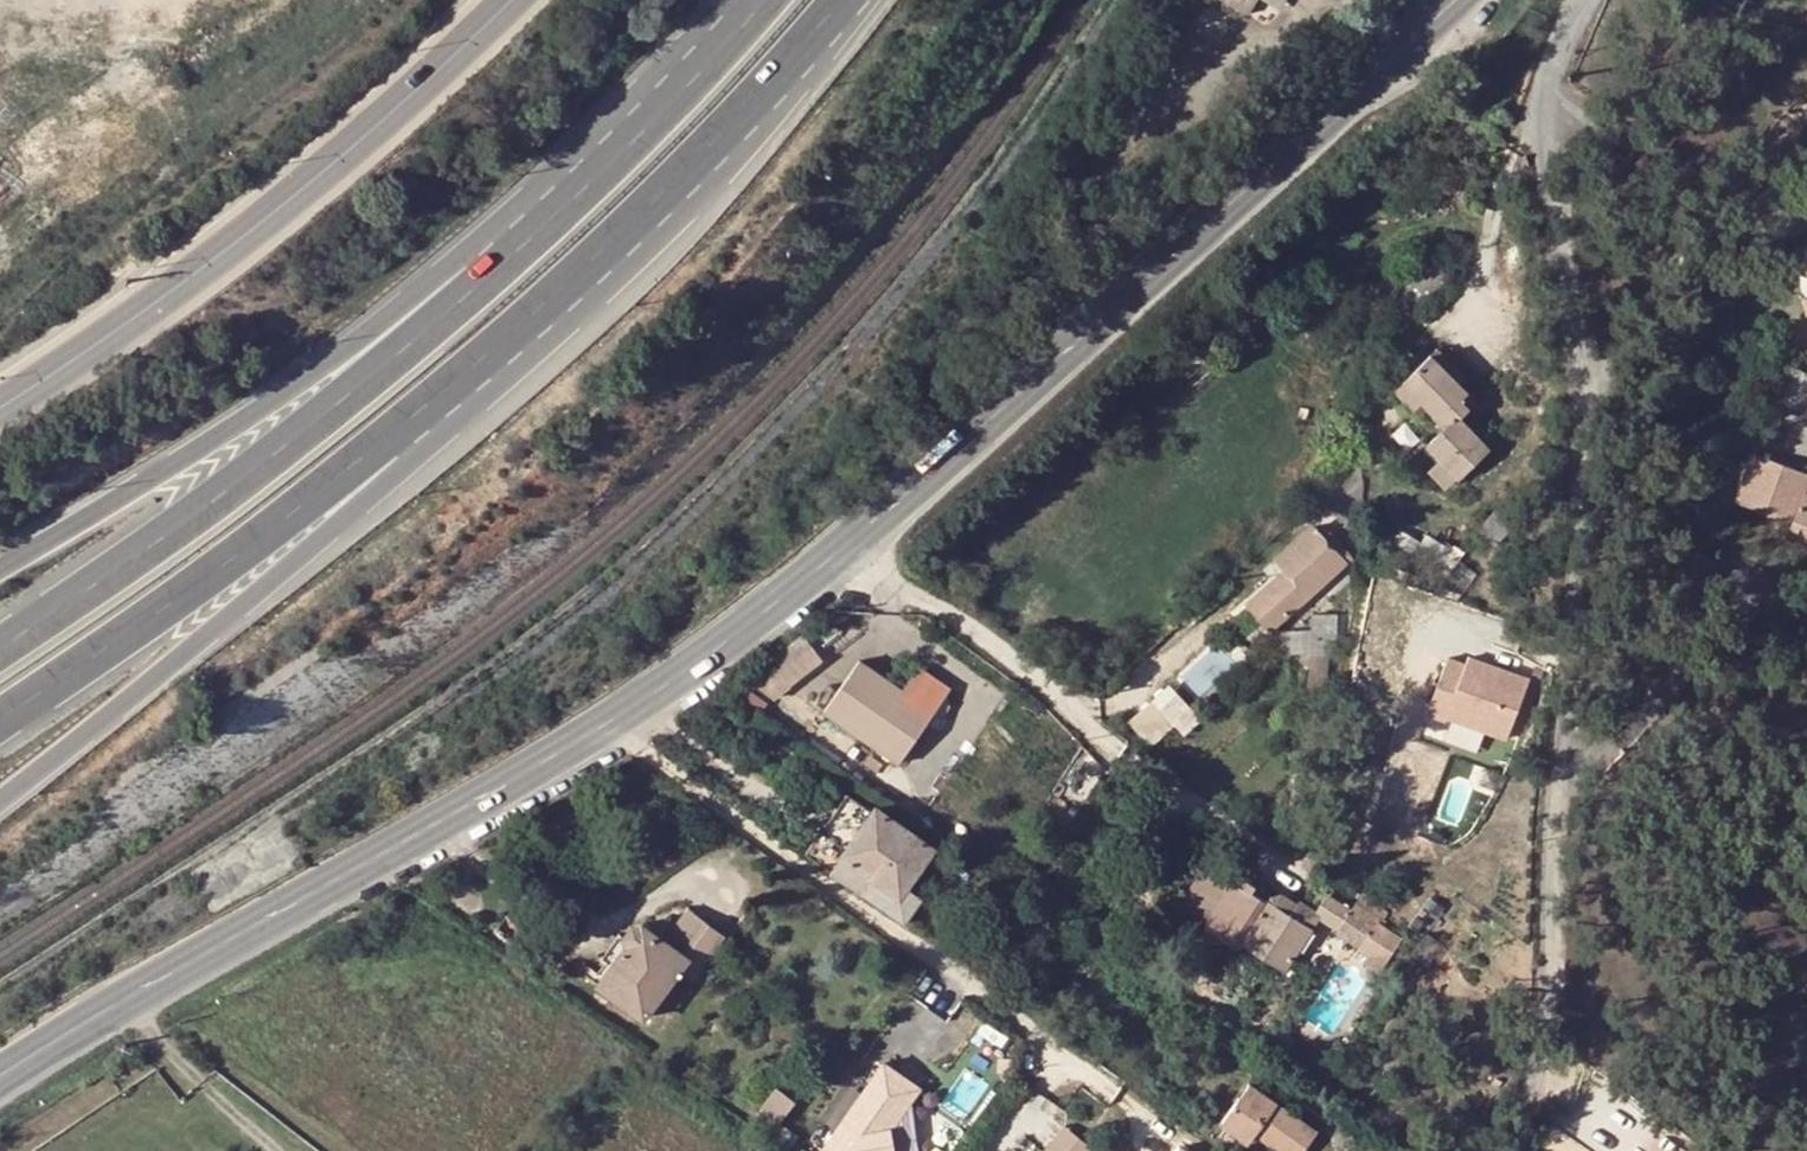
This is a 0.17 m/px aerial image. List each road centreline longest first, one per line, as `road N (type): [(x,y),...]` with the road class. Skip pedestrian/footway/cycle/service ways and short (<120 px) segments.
road 1 (unclassified): [(1585,0),(1539,117),(1571,293),(1579,411),(1544,1011),(1513,1150)]
road 2 (trunk): [(0,801),(322,541),(597,301),(757,112)]
road 3 (trunk): [(0,722),(373,456),(757,112)]
road 4 (trunk): [(665,104),(511,259),(301,436),(0,654)]
road 5 (trunk): [(665,104),(322,367),(172,469),(0,567)]
road 6 (secondary): [(855,539),(1461,0)]
road 7 (secondary): [(0,1082),(122,1001),(613,723)]
road 8 (tertiary): [(511,0),(361,139),(135,316),(0,404)]
road 9 (residential): [(613,723),(1040,1037),(1051,1062),(1043,1093)]
road 10 (residential): [(855,539),(1263,853)]
road 11 (secondary): [(613,723),(736,637),(855,539)]
road 12 (trunk): [(757,112),(850,0)]
road 13 (trunk): [(764,0),(665,104)]

